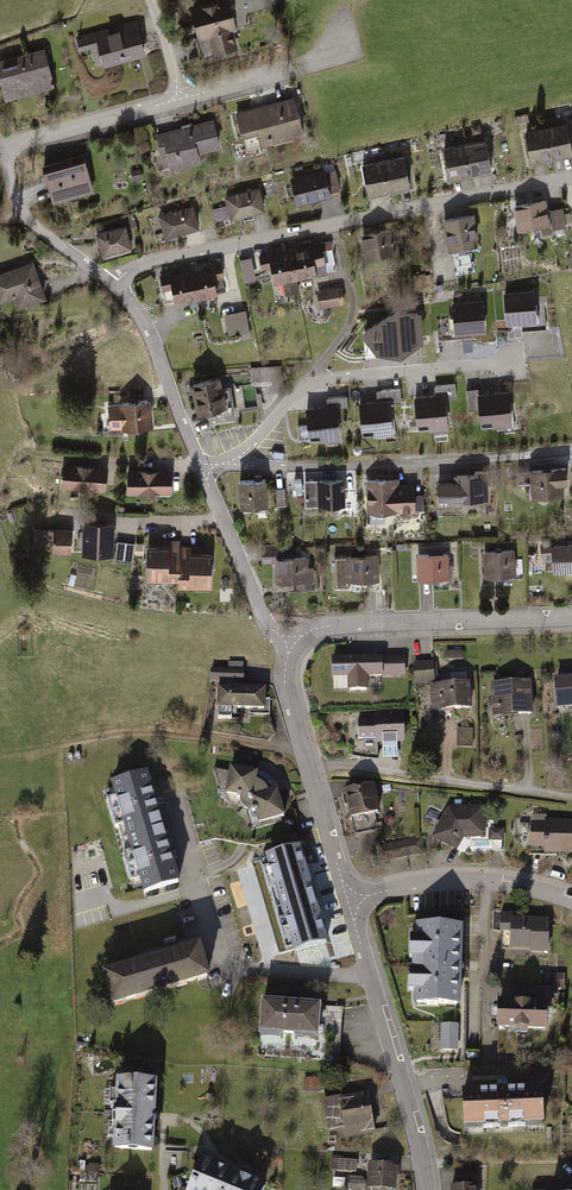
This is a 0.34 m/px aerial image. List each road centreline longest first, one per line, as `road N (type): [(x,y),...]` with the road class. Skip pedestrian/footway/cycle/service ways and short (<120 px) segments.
road 1 (residential): [(114,288),(153,262),(571,176)]
road 2 (residential): [(114,288),(25,216),(1,149),(182,99)]
road 3 (residential): [(239,464),(286,470),(571,452)]
road 4 (residential): [(239,464),(296,394),(319,381),(511,363)]
road 5 (track): [(306,756),(165,733),(0,753)]
road 6 (residential): [(371,975),(235,967),(220,956),(177,810)]
road 7 (residential): [(571,621),(331,627),(287,642)]
road 8 (residential): [(571,901),(470,880),(346,901)]
road 9 (residential): [(427,1189),(371,975)]
road 10 (residential): [(203,474),(144,322),(114,288)]
road 11 (residential): [(287,642),(266,625),(203,474)]
road 12 (unclassified): [(571,796),(387,772)]
road 13 (residential): [(182,99),(344,52)]
road 14 (residential): [(346,901),(306,756)]

